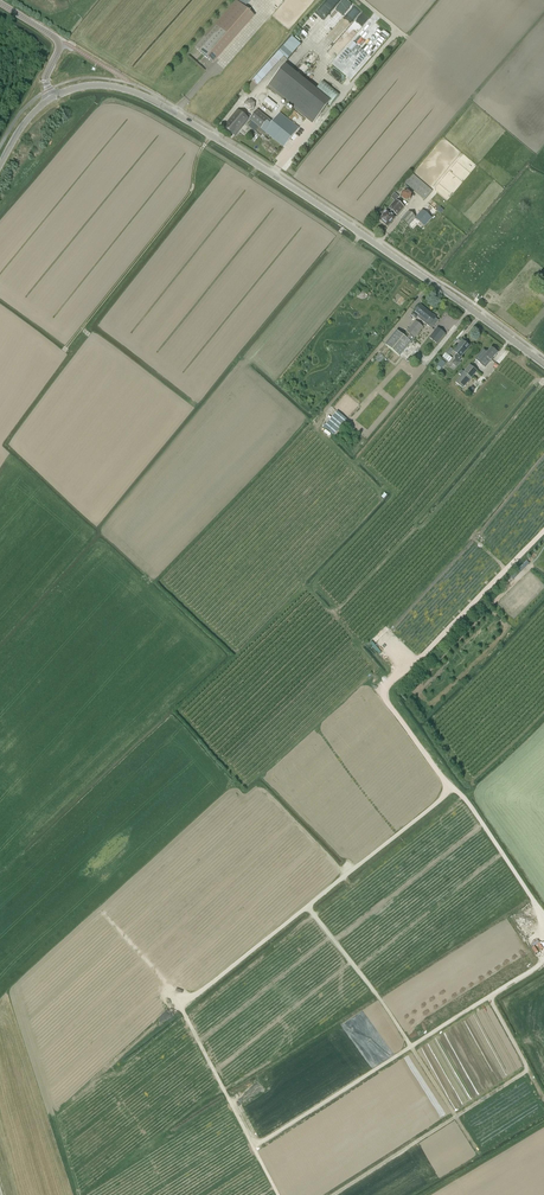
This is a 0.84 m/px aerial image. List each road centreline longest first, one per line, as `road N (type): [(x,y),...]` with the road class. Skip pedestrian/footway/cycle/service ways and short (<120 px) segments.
road 1 (track): [(277,1194),(181,1007),(445,795),(444,781),(385,689),(543,530)]
road 2 (tertiary): [(543,364),(156,102),(106,86),(52,99)]
road 3 (track): [(63,352),(192,189),(196,158),(211,135)]
road 4 (track): [(543,450),(471,537),(506,570)]

